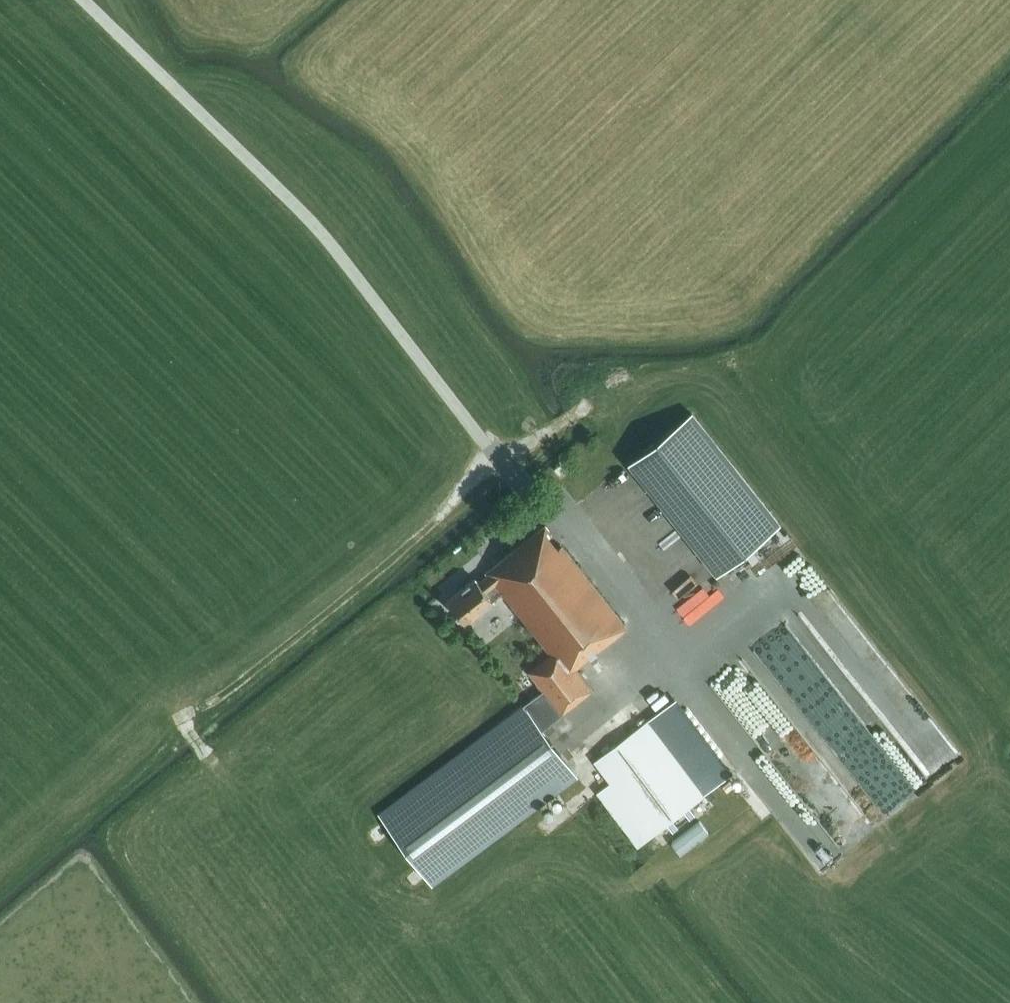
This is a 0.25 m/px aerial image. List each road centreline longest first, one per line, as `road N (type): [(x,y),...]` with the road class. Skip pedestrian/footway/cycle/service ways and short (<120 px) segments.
road 1 (track): [(829,882),(988,1002)]

